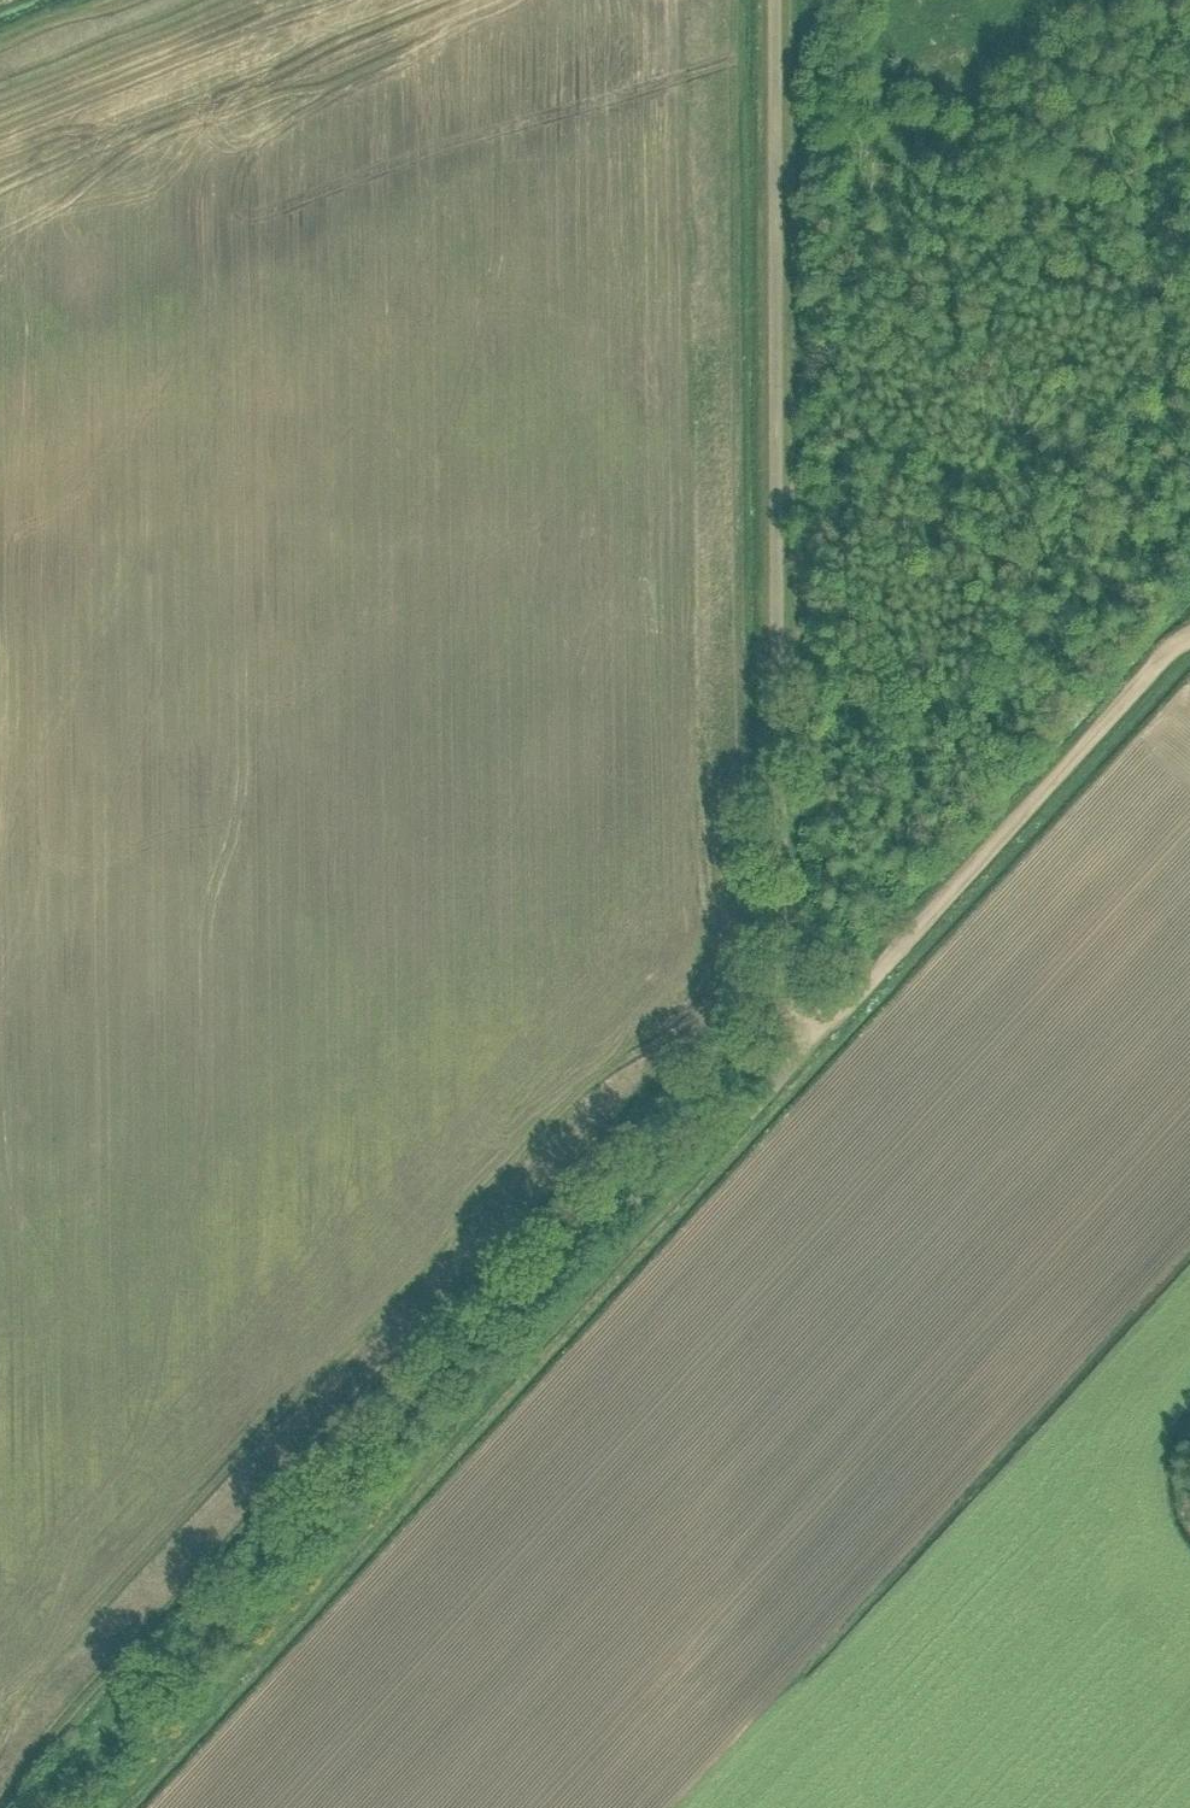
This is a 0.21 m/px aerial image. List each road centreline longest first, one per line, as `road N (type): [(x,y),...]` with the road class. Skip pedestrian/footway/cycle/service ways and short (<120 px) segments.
road 1 (unclassified): [(819,1038),(786,1007),(780,953),(774,0)]
road 2 (track): [(819,1038),(1189,647)]

